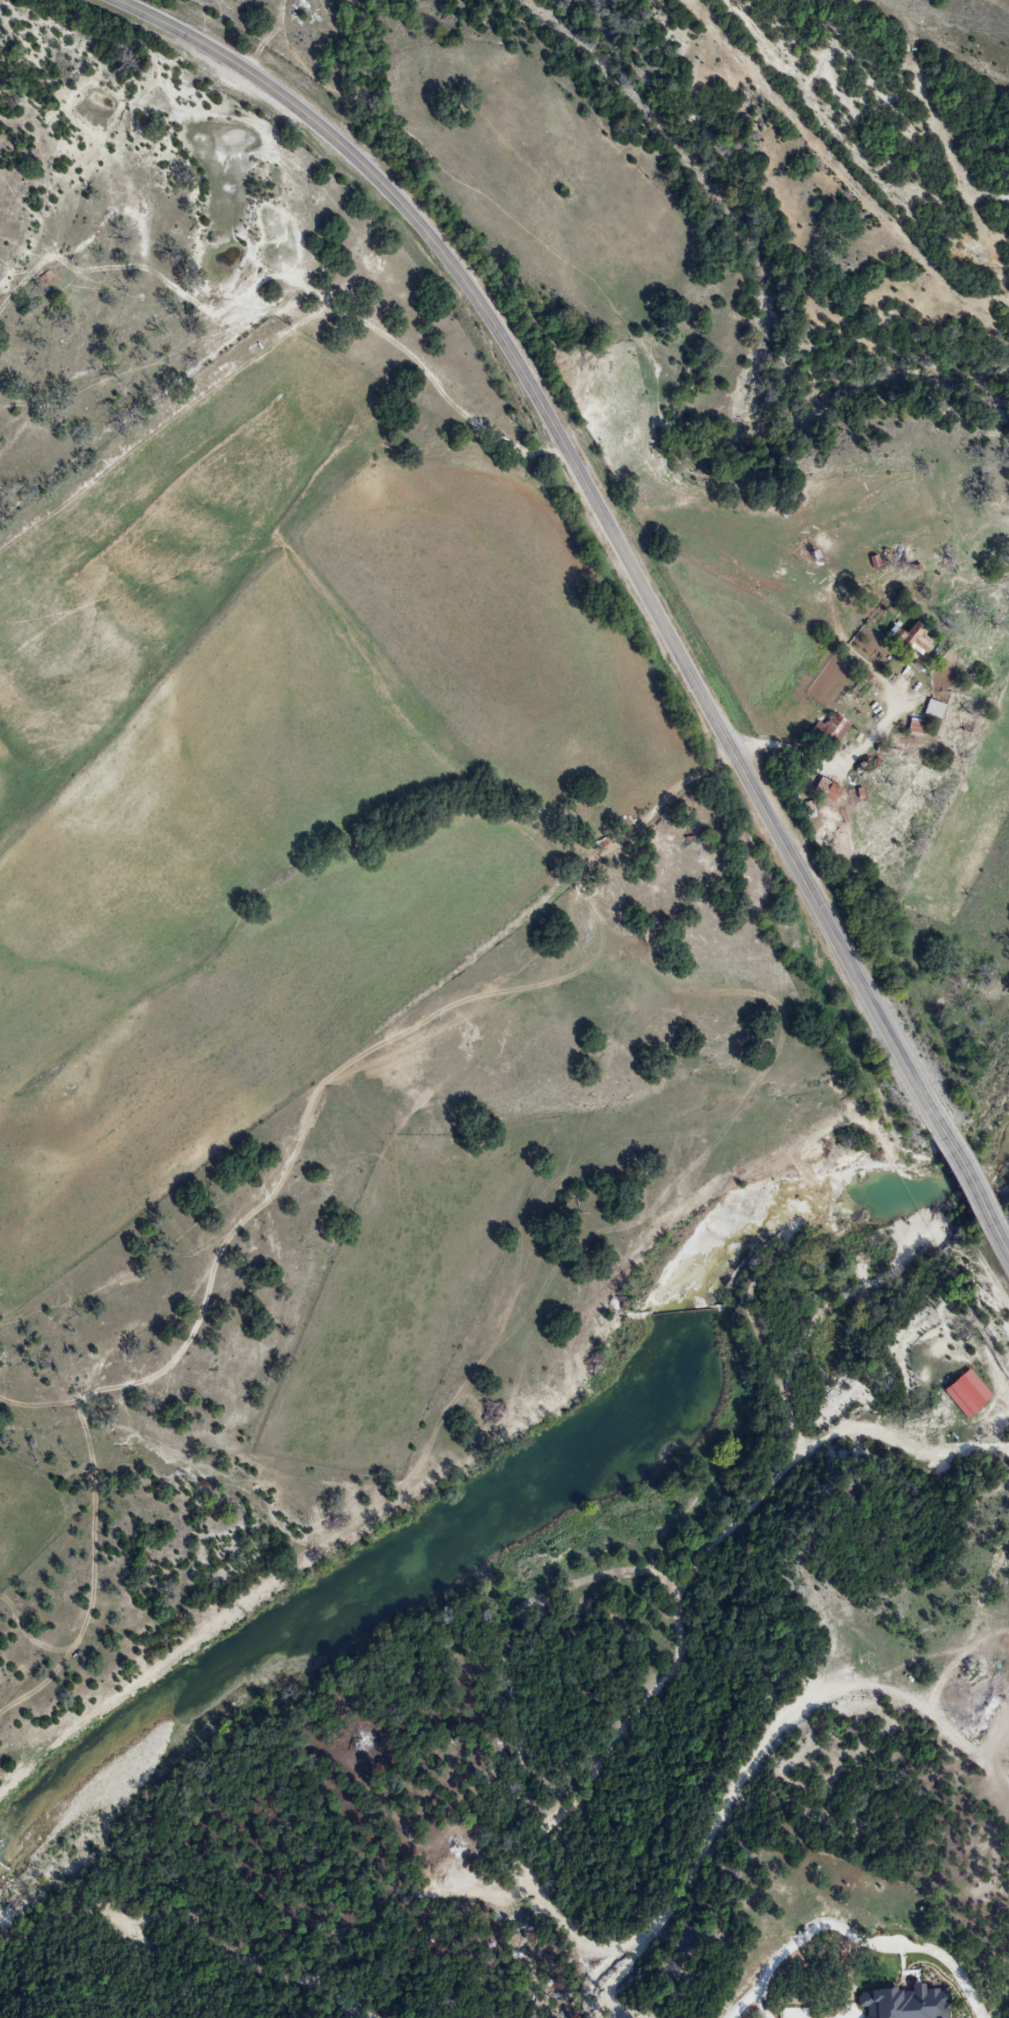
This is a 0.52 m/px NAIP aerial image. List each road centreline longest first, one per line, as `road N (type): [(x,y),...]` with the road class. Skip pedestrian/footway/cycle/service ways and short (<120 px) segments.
road 1 (tertiary): [(117,0),(267,85),(335,138),(436,243),(520,365),(934,1120)]
road 2 (tertiary): [(934,1120),(1006,1254)]

